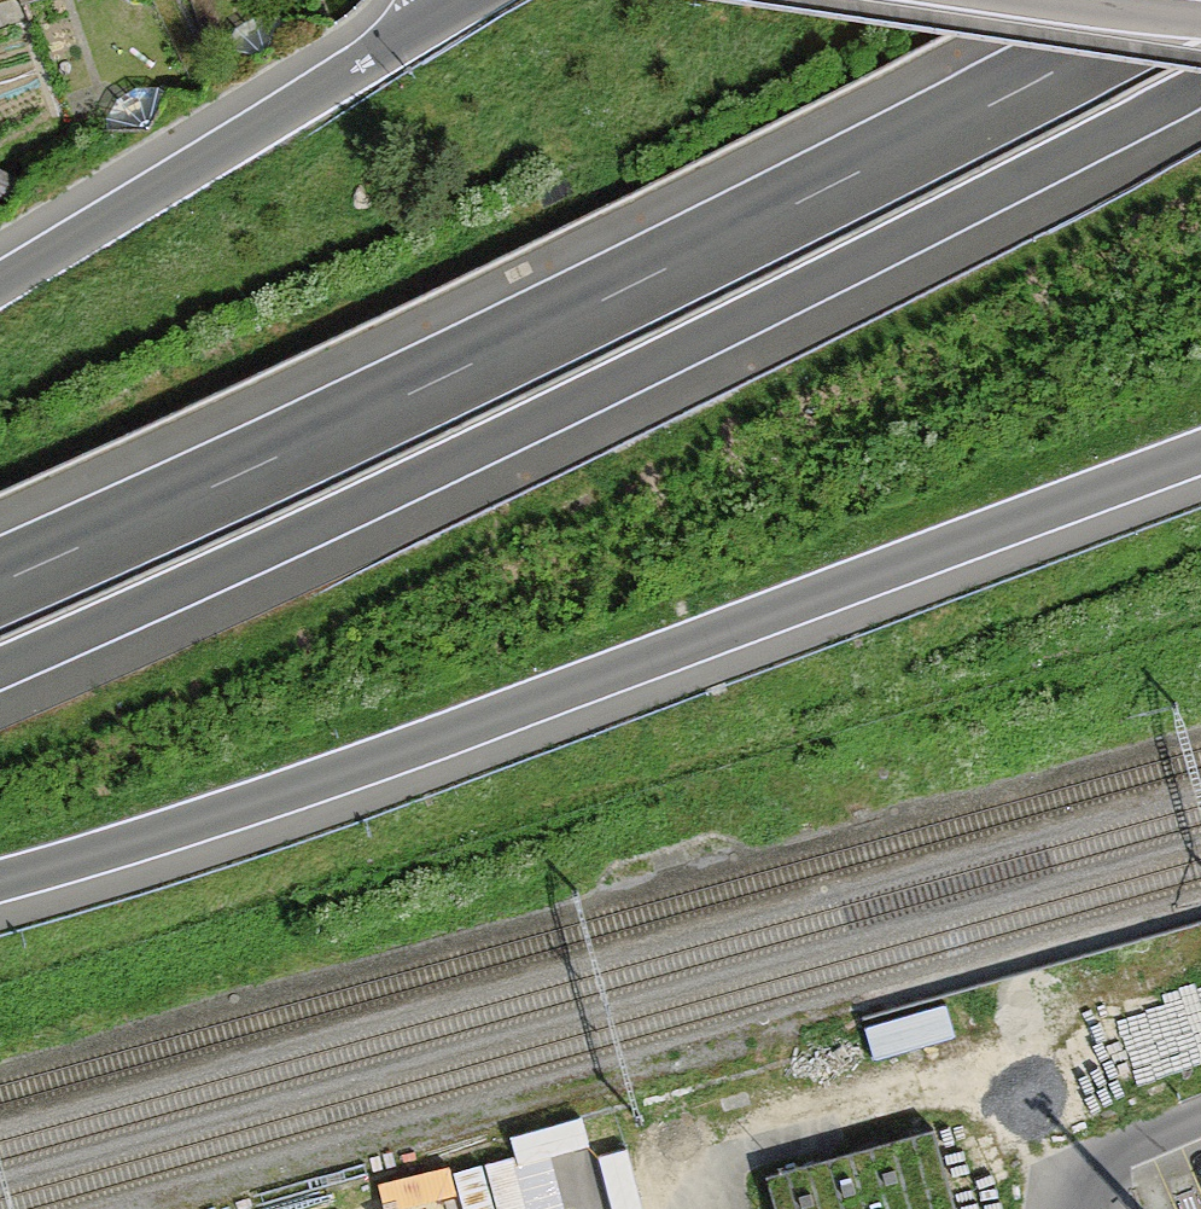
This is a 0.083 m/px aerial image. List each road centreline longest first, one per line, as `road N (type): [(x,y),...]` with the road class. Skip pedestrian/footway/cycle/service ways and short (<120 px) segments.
road 1 (motorway): [(0,668),(526,426),(1200,86)]
road 2 (motorway): [(1195,0),(478,363),(0,580)]
road 3 (motorway): [(0,880),(257,801),(1200,453)]
road 4 (motorway): [(424,26),(0,278)]
road 5 (residential): [(1085,1208),(1105,1153),(1200,1117)]

